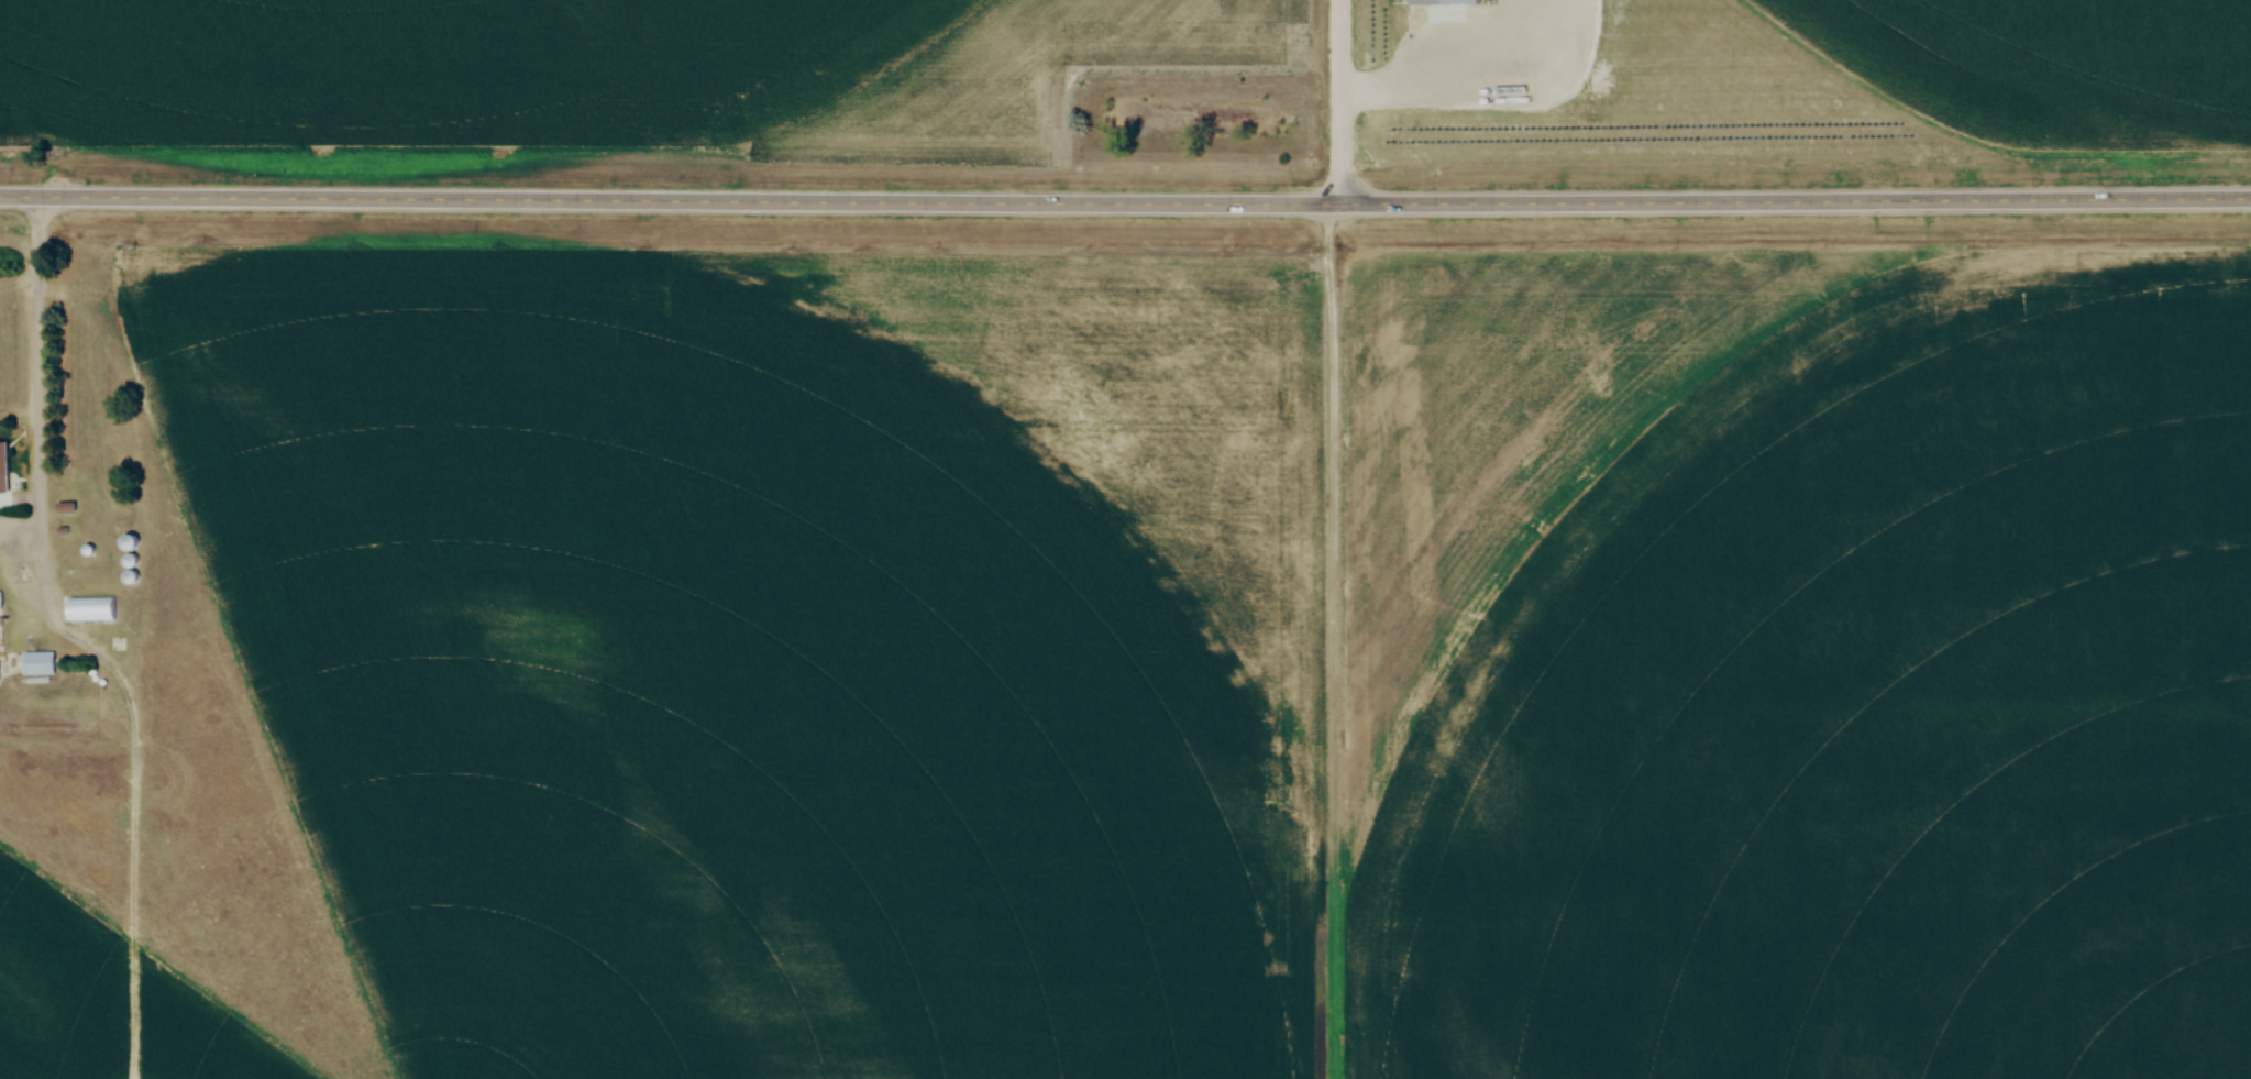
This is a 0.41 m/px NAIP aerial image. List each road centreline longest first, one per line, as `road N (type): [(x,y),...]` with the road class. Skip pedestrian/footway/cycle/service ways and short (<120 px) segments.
road 1 (tertiary): [(2250,198),(0,198)]
road 2 (residential): [(1341,0),(1342,202)]

